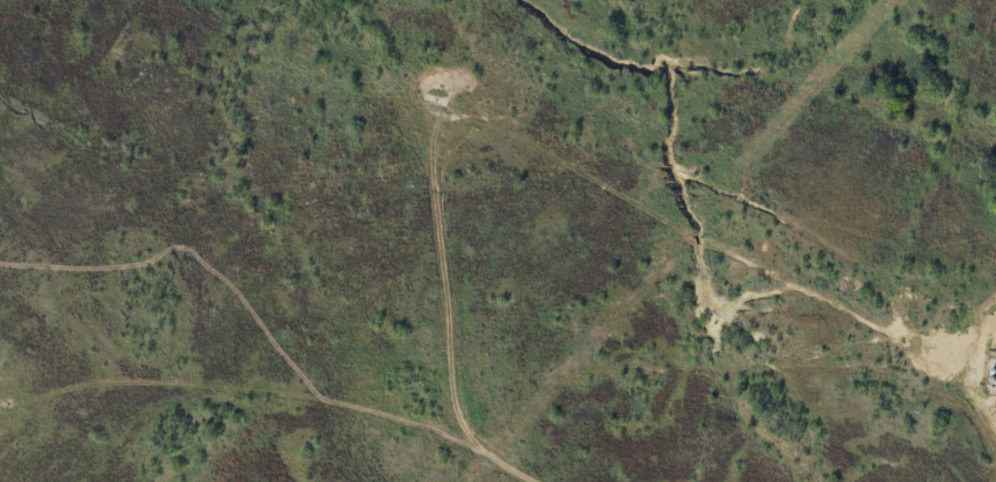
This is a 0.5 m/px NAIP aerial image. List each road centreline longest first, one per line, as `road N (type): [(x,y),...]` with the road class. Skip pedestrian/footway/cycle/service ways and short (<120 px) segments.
road 1 (residential): [(468,466),(463,343),(437,317),(443,154),(529,154),(995,309)]
road 2 (residential): [(507,481),(468,466),(142,435)]
road 3 (residential): [(116,389),(142,435),(81,476),(35,471),(4,440),(40,389),(116,389)]

